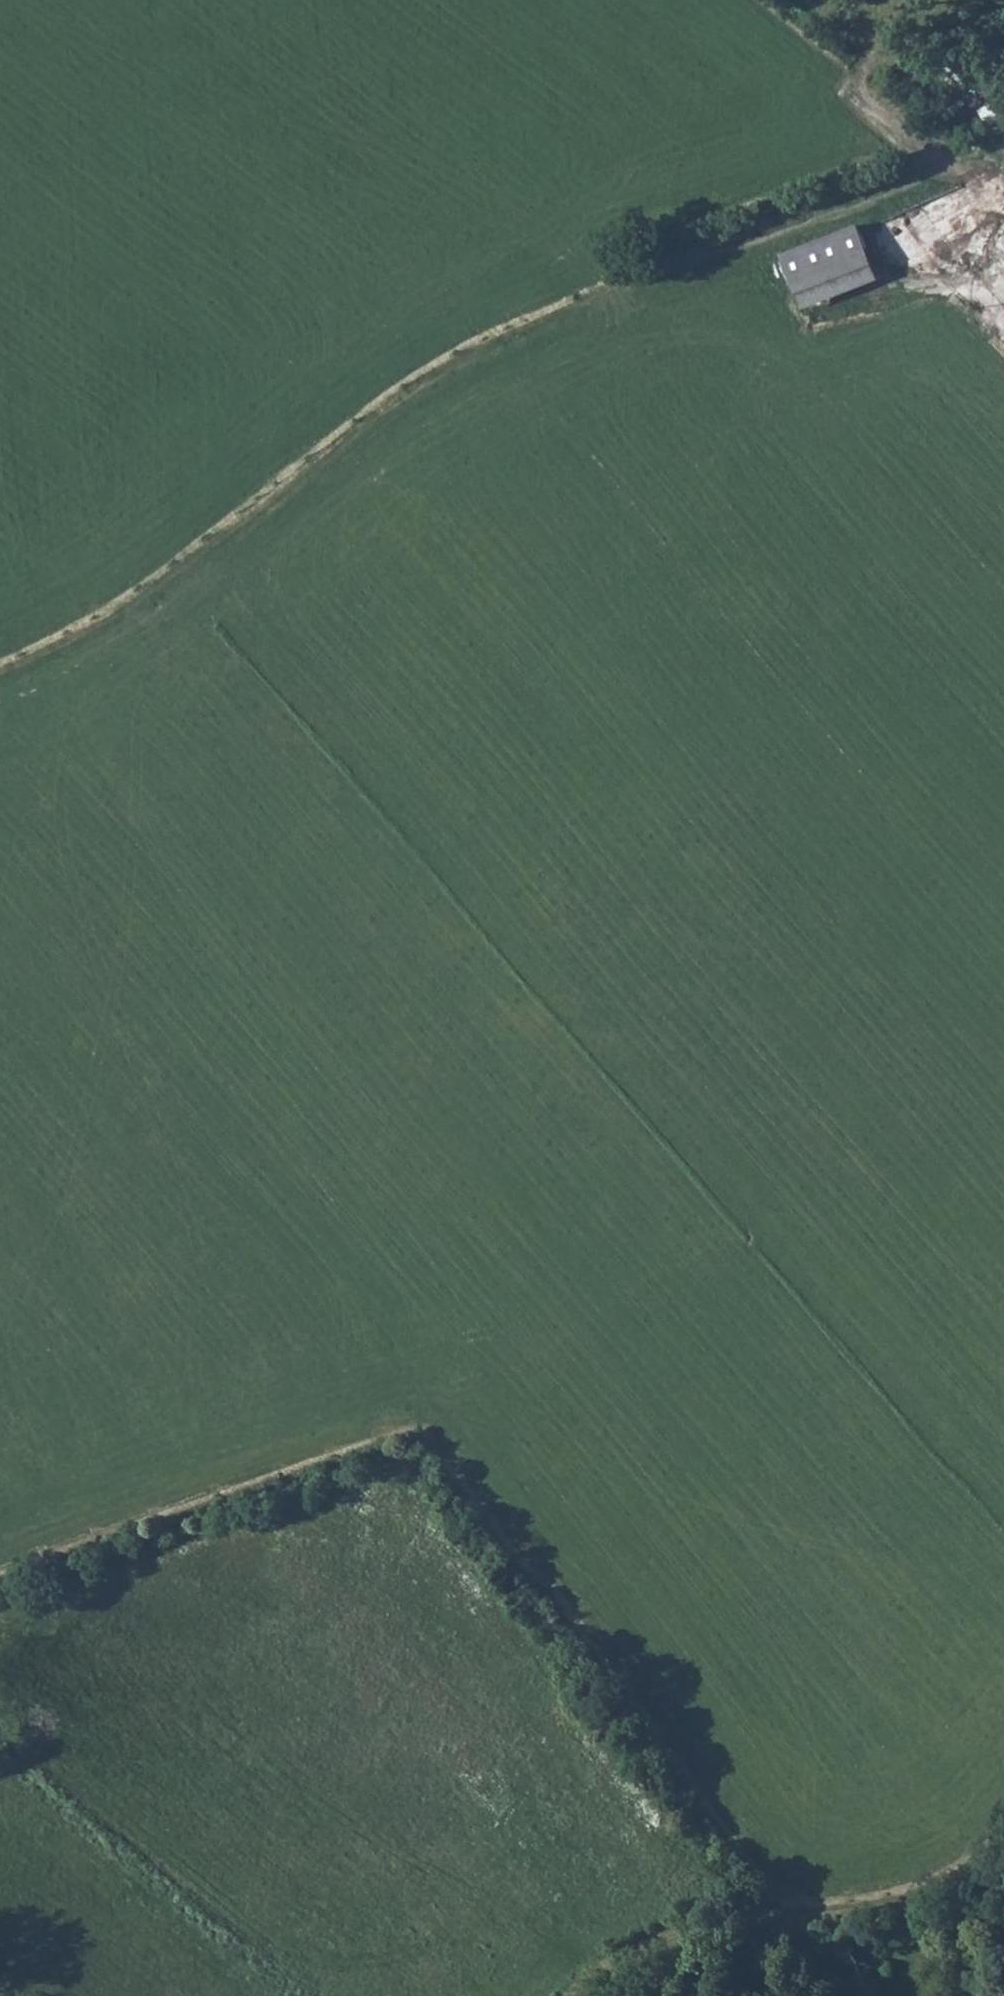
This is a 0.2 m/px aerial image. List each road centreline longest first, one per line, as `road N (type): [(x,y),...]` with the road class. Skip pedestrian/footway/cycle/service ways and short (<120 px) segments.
road 1 (track): [(590,1995),(642,1955),(765,1922),(897,1901),(963,1878),(1003,1839)]

